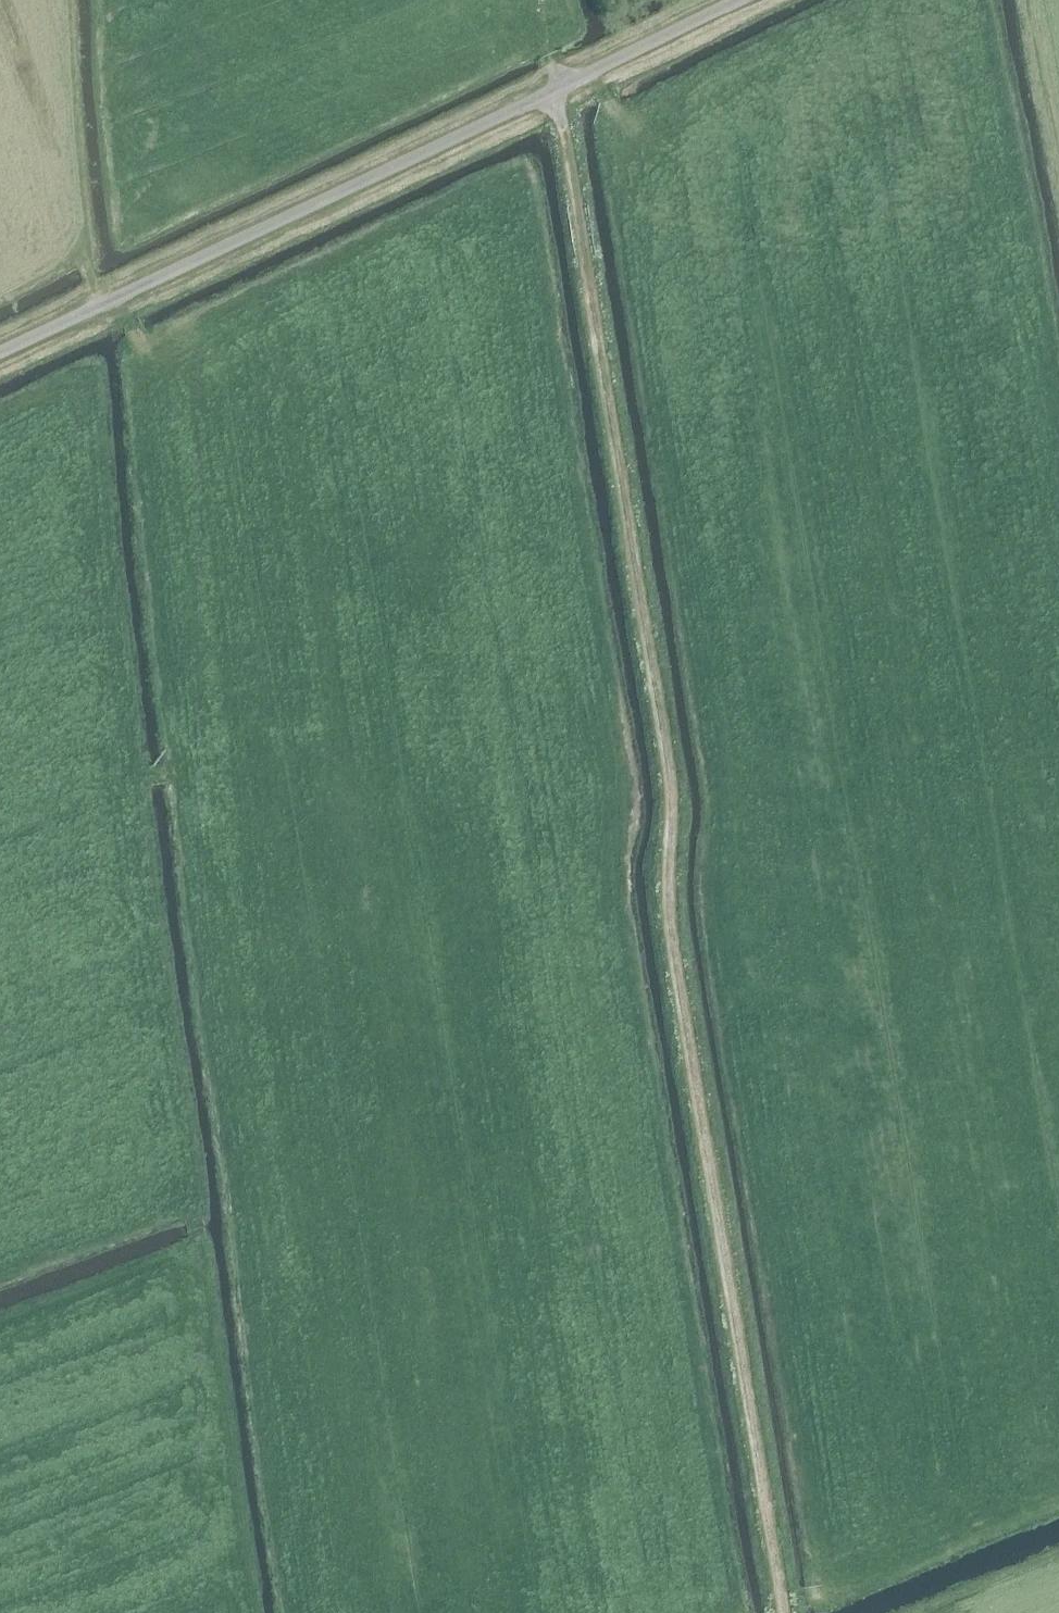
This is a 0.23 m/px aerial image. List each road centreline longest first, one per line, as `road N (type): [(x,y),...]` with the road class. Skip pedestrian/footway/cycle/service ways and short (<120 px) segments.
road 1 (unclassified): [(0,363),(752,0)]

